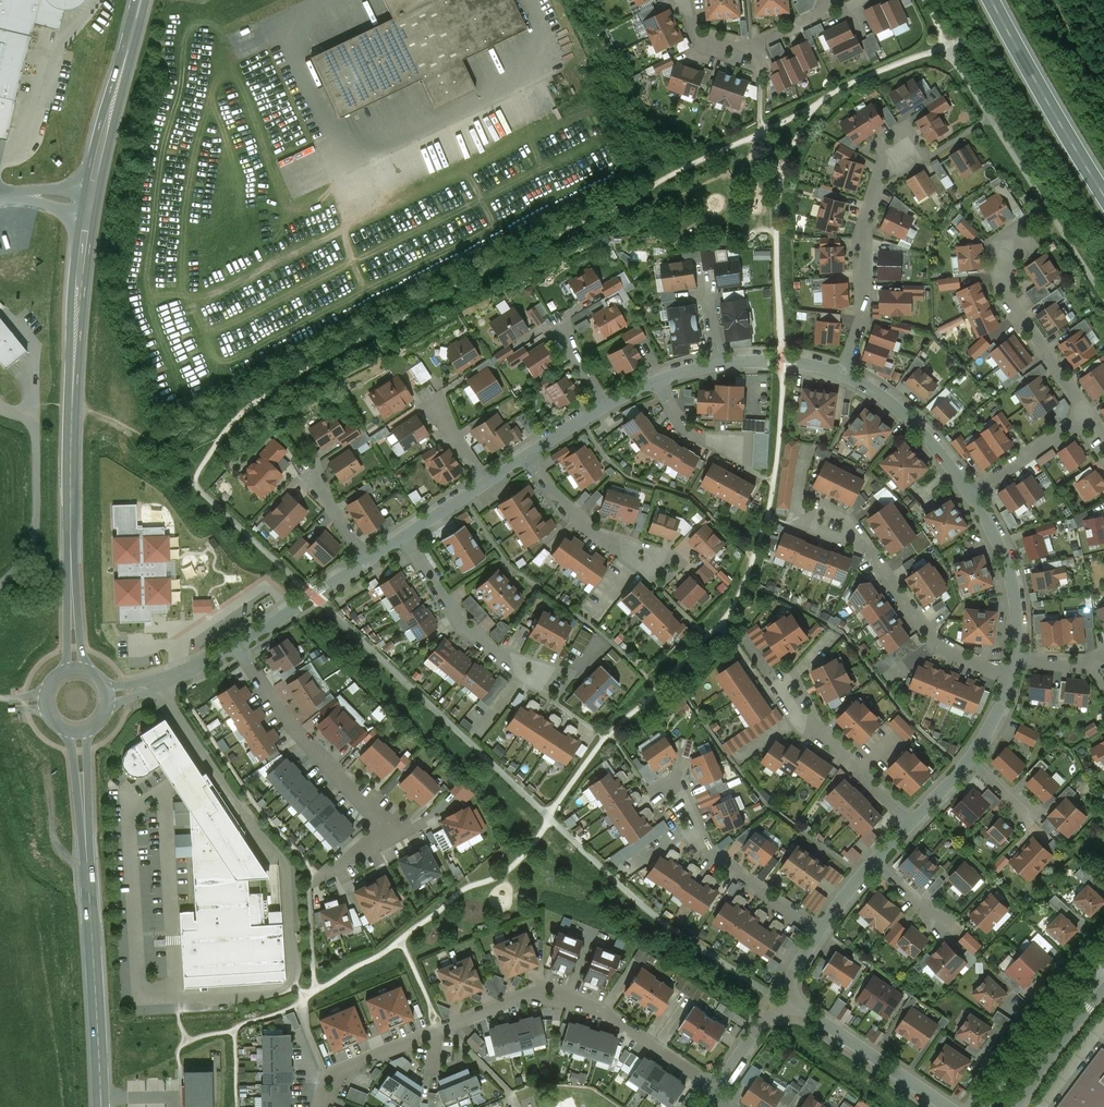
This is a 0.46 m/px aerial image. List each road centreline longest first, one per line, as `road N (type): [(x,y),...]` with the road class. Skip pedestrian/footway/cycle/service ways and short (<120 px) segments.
road 1 (residential): [(718,1088),(598,1008),(540,985),(326,1077),(318,1106)]
road 2 (tertiary): [(89,205),(71,458),(74,668)]
road 3 (tertiary): [(78,731),(101,1106)]
road 4 (residential): [(309,883),(397,834),(284,718),(237,648)]
road 5 (residential): [(851,531),(936,645),(1012,677)]
road 6 (primary): [(994,0),(1103,195)]
road 7 (tertiary): [(141,0),(89,205)]
road 8 (unclassified): [(0,407),(33,423),(36,508),(32,544),(0,585)]
road 9 (residential): [(1000,241),(1005,293),(1086,414)]
road 10 (residential): [(774,683),(806,728),(911,822)]
road 11 (residential): [(789,1003),(950,1106)]
road 12 (residential): [(679,0),(695,34),(752,48),(821,13),(826,0)]
road 13 (residential): [(842,374),(906,415),(971,494)]
road 14 (residential): [(850,353),(864,317),(861,237),(878,182)]
road 15 (residential): [(971,494),(1012,583),(1016,659)]
road 16 (tertiary): [(1091,966),(989,1106)]
road 17 (residential): [(237,648),(366,562)]
road 18 (residential): [(705,848),(675,778),(651,792),(679,832)]
road 19 (tertiary): [(1018,1106),(1103,987)]
road 20 (residential): [(819,931),(705,848)]
road 21 (residential): [(1086,414),(971,494)]
road 22 (residential): [(487,648),(462,626),(403,537)]
road 23 (residential): [(109,696),(237,648)]
road 24 (residential): [(718,365),(783,359),(842,374)]
road 25 (residential): [(590,533),(664,554),(647,576),(633,565)]

